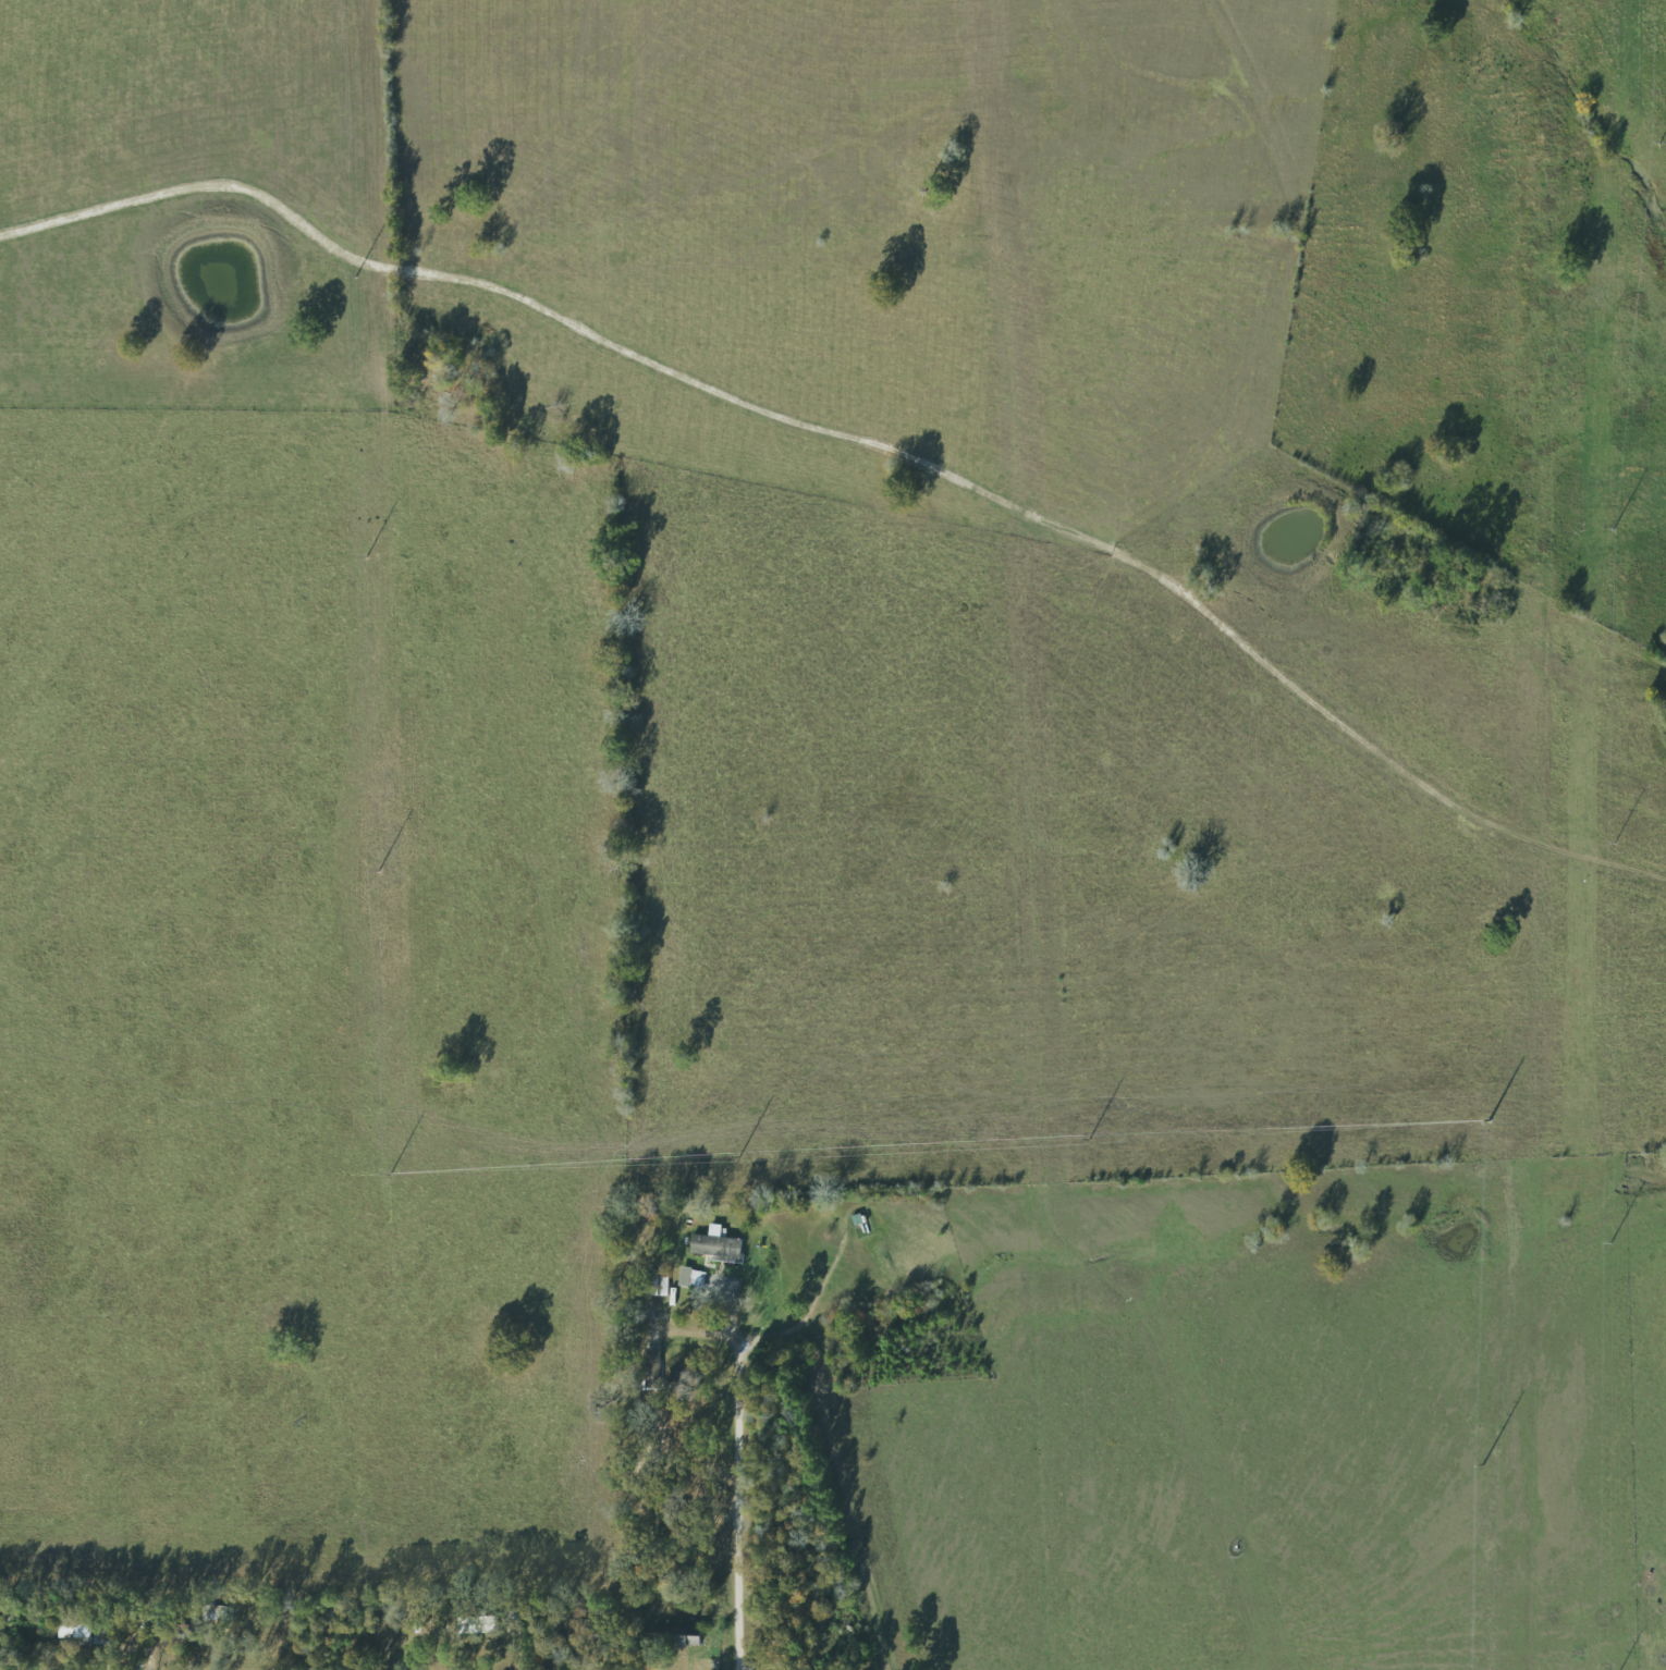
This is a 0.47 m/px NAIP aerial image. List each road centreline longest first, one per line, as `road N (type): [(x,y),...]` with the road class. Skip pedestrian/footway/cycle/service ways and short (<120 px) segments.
road 1 (residential): [(737,1669),(733,1356)]

